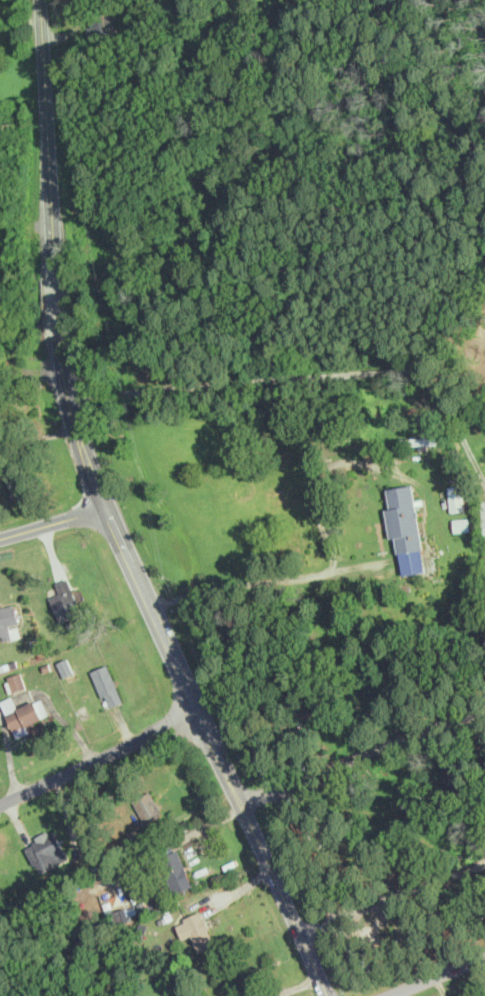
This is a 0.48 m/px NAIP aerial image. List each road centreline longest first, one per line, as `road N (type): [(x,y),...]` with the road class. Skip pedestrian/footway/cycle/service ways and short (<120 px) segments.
road 1 (secondary): [(328,995),(106,507),(70,404),(59,330)]
road 2 (secondary): [(54,261),(41,0)]
road 3 (residential): [(241,803),(484,710)]
road 4 (residential): [(0,803),(200,712)]
road 5 (residential): [(299,931),(484,862)]

